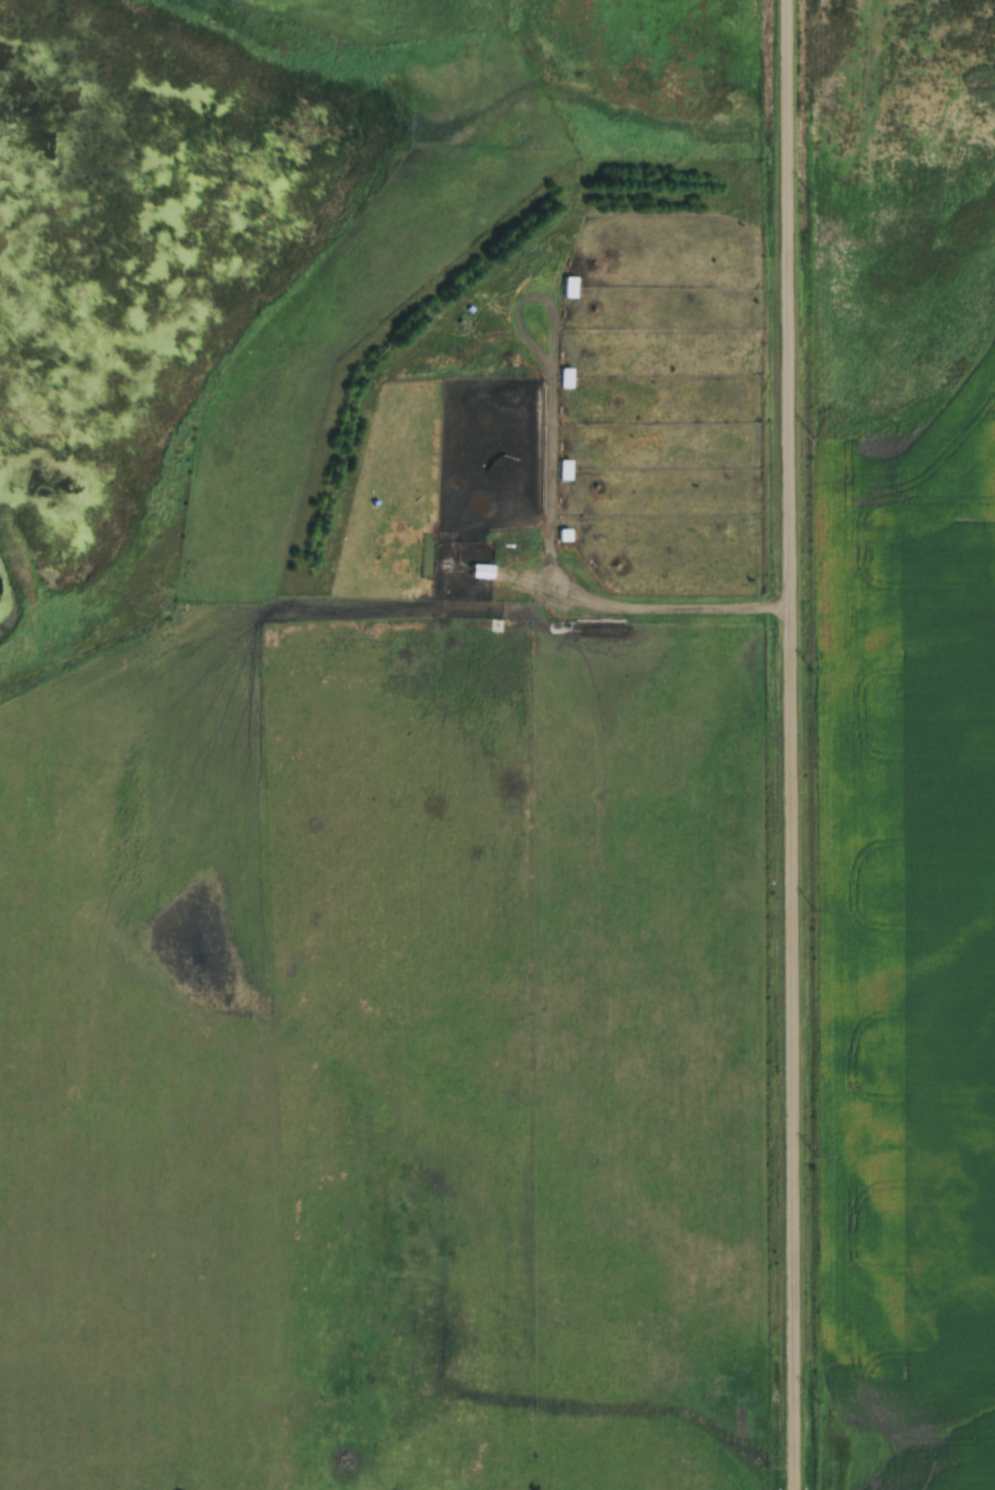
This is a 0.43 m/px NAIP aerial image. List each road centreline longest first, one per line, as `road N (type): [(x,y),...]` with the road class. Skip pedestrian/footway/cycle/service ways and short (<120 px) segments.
road 1 (residential): [(798,1489),(790,0)]

